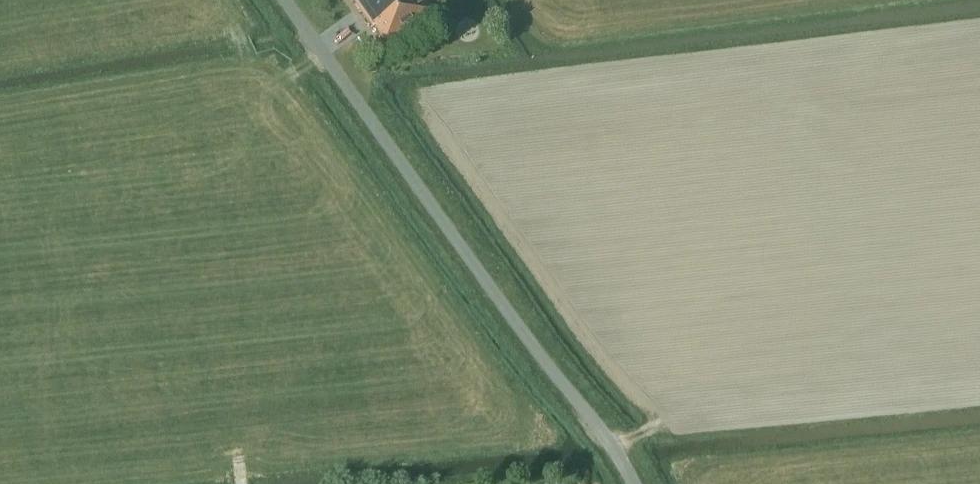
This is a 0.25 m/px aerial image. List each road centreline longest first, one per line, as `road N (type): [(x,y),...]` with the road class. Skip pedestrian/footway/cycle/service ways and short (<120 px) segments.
road 1 (unclassified): [(635,483),(285,0)]

